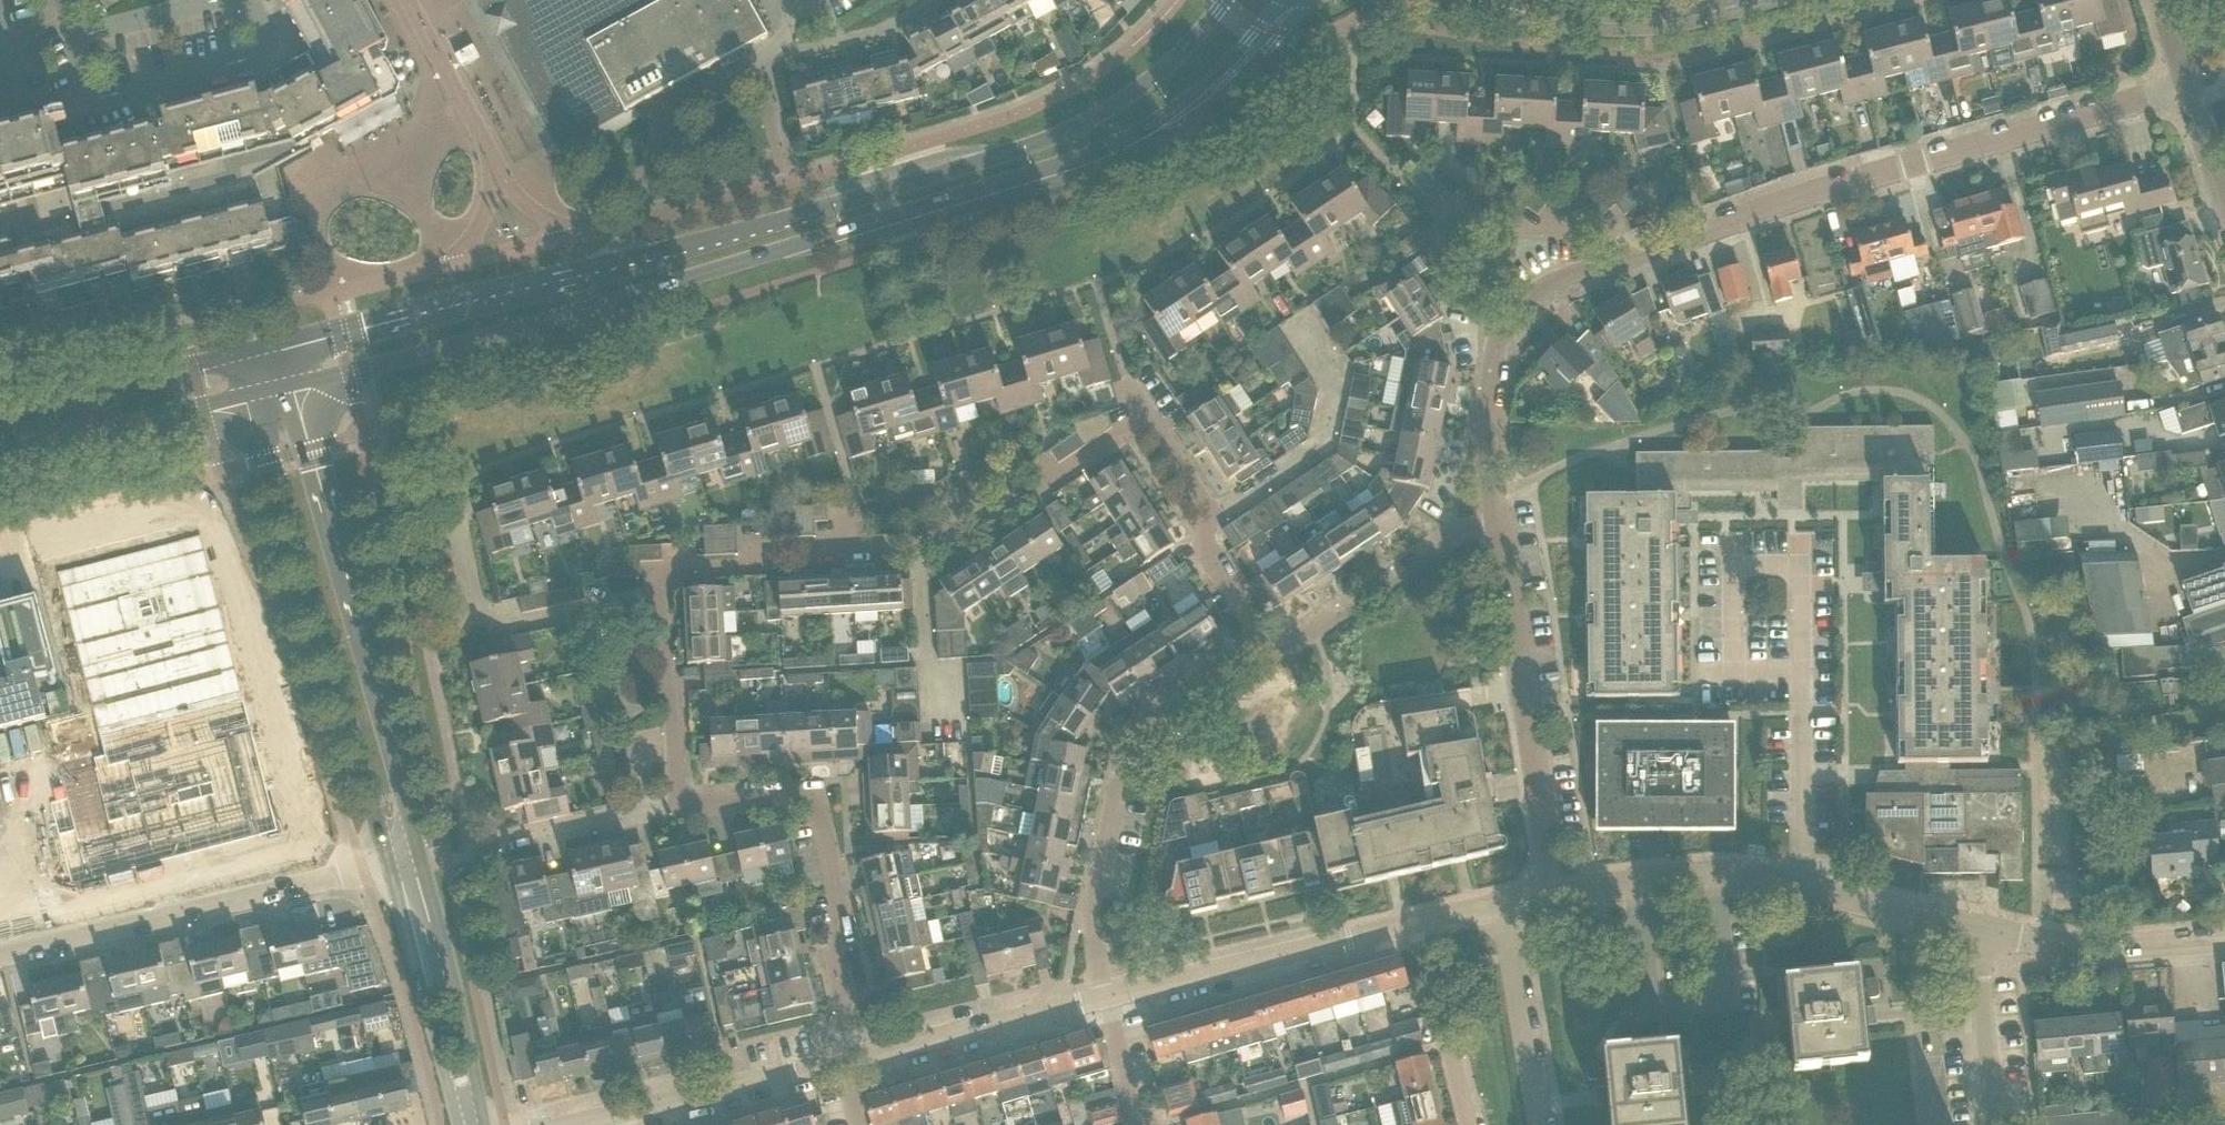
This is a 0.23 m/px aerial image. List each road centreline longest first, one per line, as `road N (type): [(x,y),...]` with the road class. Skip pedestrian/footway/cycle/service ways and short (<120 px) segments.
road 1 (secondary): [(295,392),(1093,161),(1183,111),(1281,0)]
road 2 (secondary): [(1228,0),(1127,98),(1035,145),(261,353)]
road 3 (residential): [(1273,650),(1156,449),(1137,438),(925,549),(664,574),(664,600)]
road 4 (residential): [(1640,260),(1758,211),(2186,87)]
road 5 (secondary): [(258,401),(355,789),(405,871)]
road 6 (secondary): [(405,871),(394,735),(295,392)]
road 7 (residential): [(1554,877),(1696,867),(1767,872),(1989,926)]
road 8 (residential): [(1106,997),(1099,902),(1126,776),(1162,722),(1273,650)]
road 9 (residential): [(0,960),(405,871)]
road 10 (residential): [(677,813),(789,791),(818,805),(865,1053)]
road 11 (residential): [(1503,533),(1490,408),(1495,361),(1520,322),(1561,293),(1640,260)]
road 12 (residential): [(1554,877),(1503,533)]
road 13 (residential): [(1106,997),(1423,922)]
road 14 (residential): [(664,600),(489,632),(466,606),(441,507)]
road 15 (residential): [(560,1124),(840,1059)]
road 16 (tertiary): [(1484,0),(1608,24),(1753,0)]
road 17 (tertiary): [(261,353),(0,421)]
road 18 (tertiary): [(0,467),(258,401)]
road 19 (residential): [(1273,650),(1454,543),(1503,533)]
road 20 (residential): [(865,1053),(1106,997)]
road 21 (residential): [(1989,926),(2057,936),(2224,934)]
road 22 (residential): [(1538,1124),(1496,905)]
road 23 (residential): [(1640,260),(1601,234),(1466,223),(1437,245)]
road 24 (residential): [(677,813),(664,600)]
road 25 (residential): [(1423,922),(1470,1124)]
road 26 (residential): [(2000,1124),(1989,926)]
road 27 (residential): [(536,843),(677,813)]
road 28 (residential): [(1151,1124),(1127,1080),(1106,997)]
road 29 (secondary): [(481,1124),(457,1021),(438,998)]
road 30 (secondary): [(438,998),(405,871)]
road 31 (secondary): [(438,998),(435,1028),(457,1124)]

